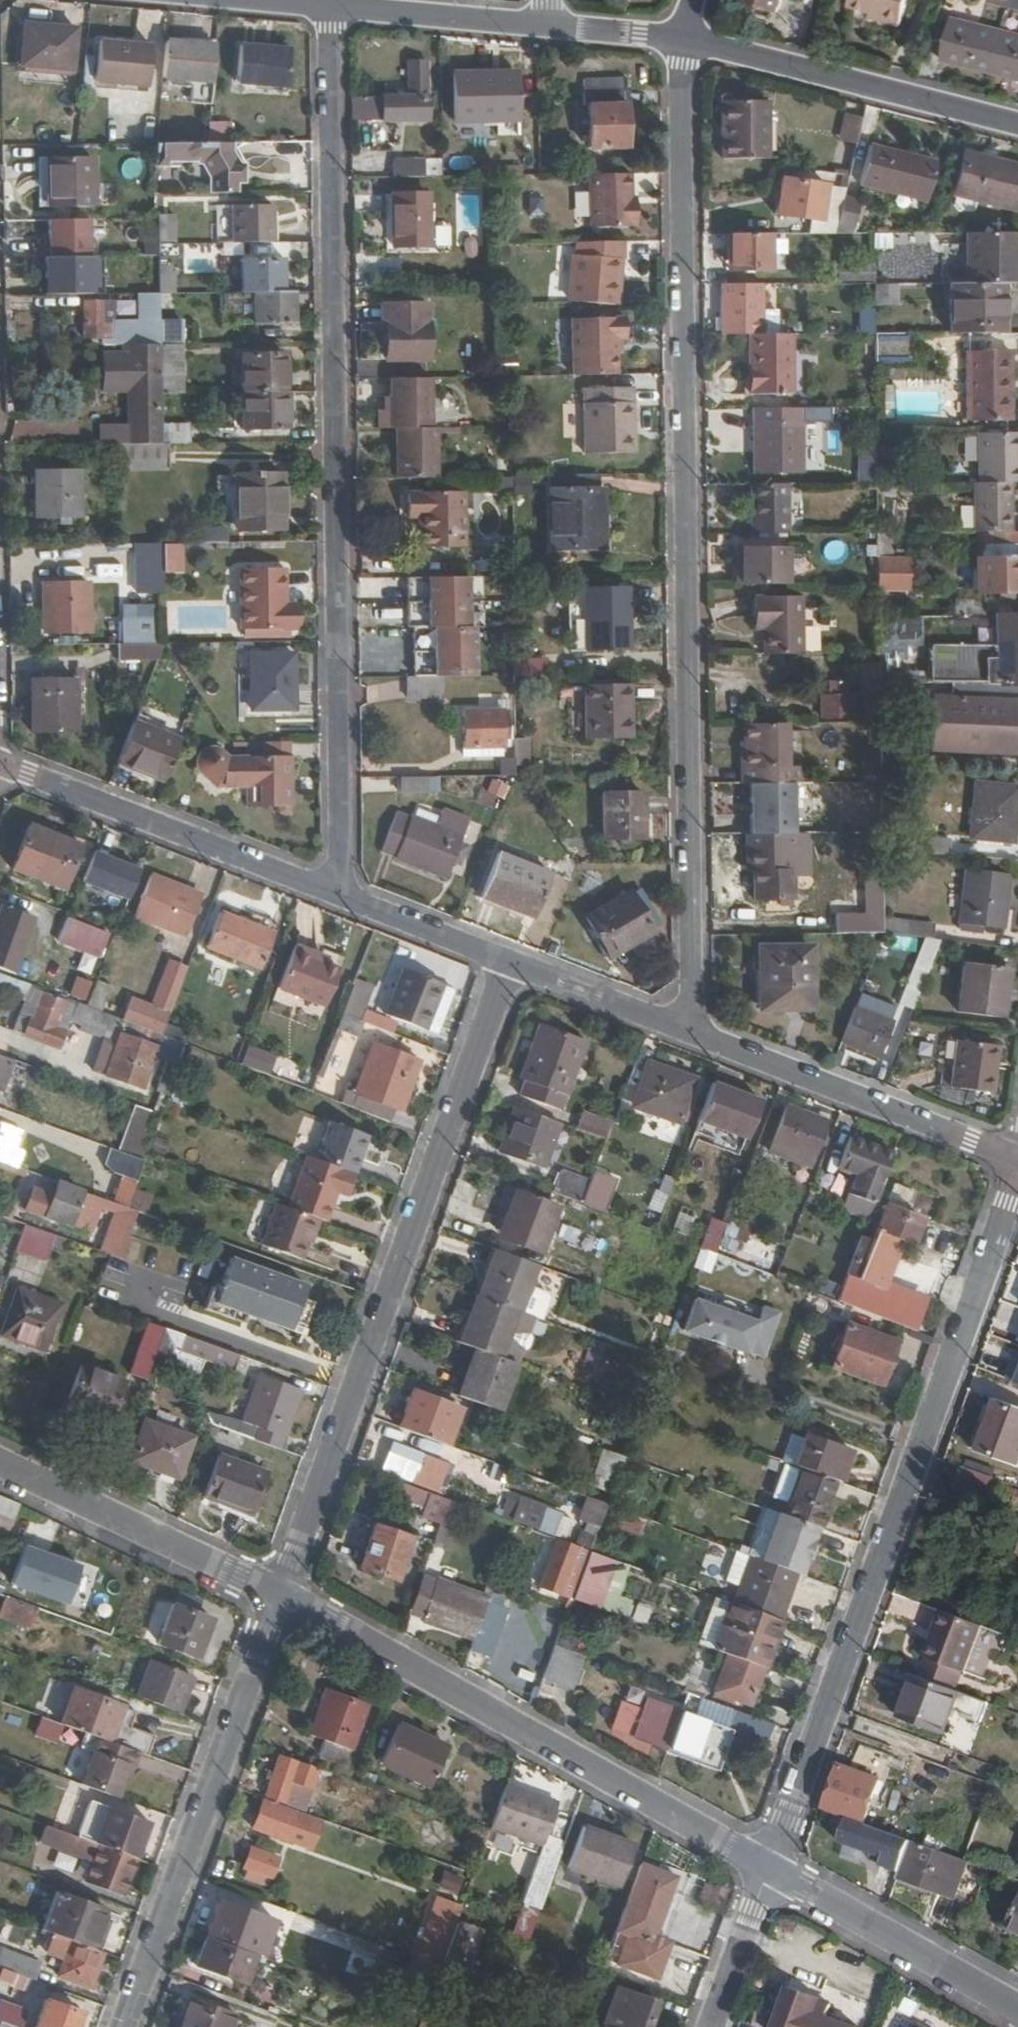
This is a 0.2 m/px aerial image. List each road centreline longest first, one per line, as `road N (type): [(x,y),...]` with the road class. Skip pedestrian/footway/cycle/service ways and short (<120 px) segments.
road 1 (residential): [(682,38),(692,1032)]
road 2 (residential): [(338,897),(330,4)]
road 3 (residential): [(1017,1173),(768,1868)]
road 4 (residential): [(509,963),(279,1595)]
road 5 (tertiary): [(768,1868),(279,1595)]
road 6 (residential): [(279,1595),(124,2026)]
road 7 (residential): [(338,897),(0,763)]
road 8 (residential): [(1017,1160),(692,1032)]
road 9 (residential): [(682,38),(1017,124)]
road 10 (tertiary): [(279,1595),(0,1463)]
road 11 (tertiary): [(1017,2007),(768,1868)]
road 12 (residential): [(330,4),(547,24)]
road 13 (residential): [(692,1032),(509,963)]
road 14 (residential): [(509,963),(338,897)]
road 15 (residential): [(710,2026),(768,1868)]
road 16 (residential): [(547,24),(682,38)]

